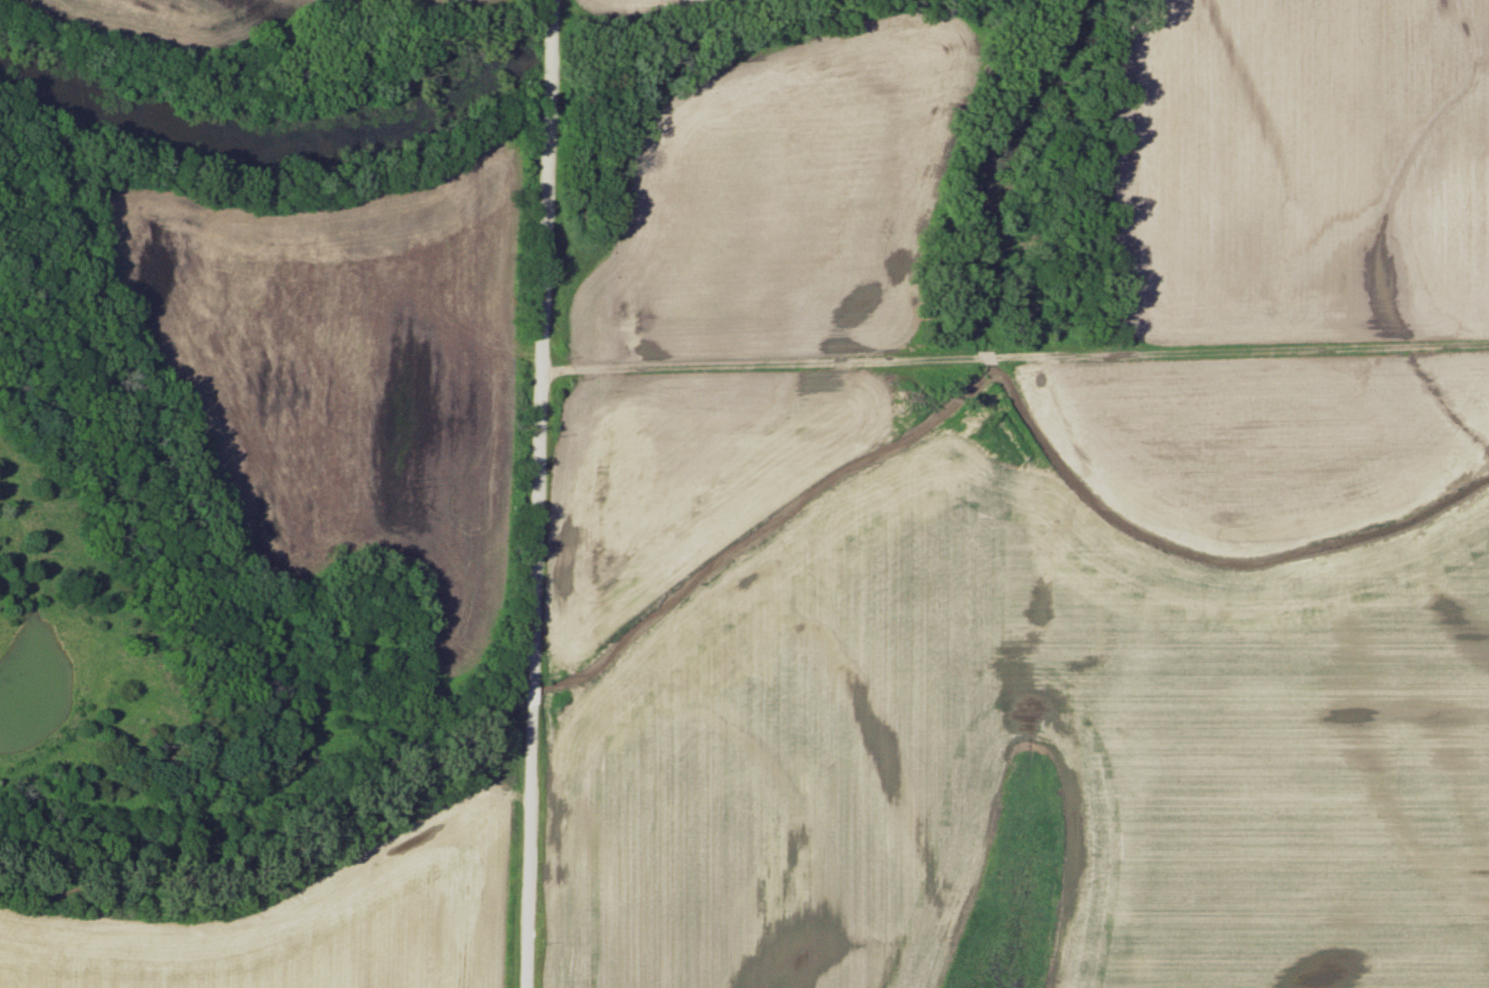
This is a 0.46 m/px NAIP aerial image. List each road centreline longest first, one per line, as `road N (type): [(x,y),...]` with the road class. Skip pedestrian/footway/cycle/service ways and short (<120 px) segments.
road 1 (residential): [(525,987),(552,0)]
road 2 (residential): [(540,369),(1488,357)]

